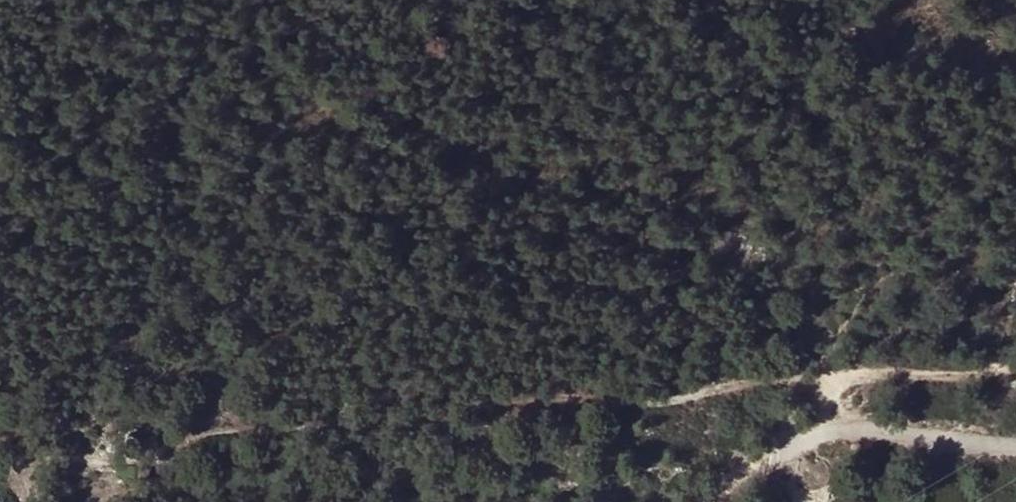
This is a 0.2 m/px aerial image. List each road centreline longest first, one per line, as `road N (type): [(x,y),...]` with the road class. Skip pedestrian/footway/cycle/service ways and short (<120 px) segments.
road 1 (track): [(708,501),(785,445),(853,430),(1015,447)]

